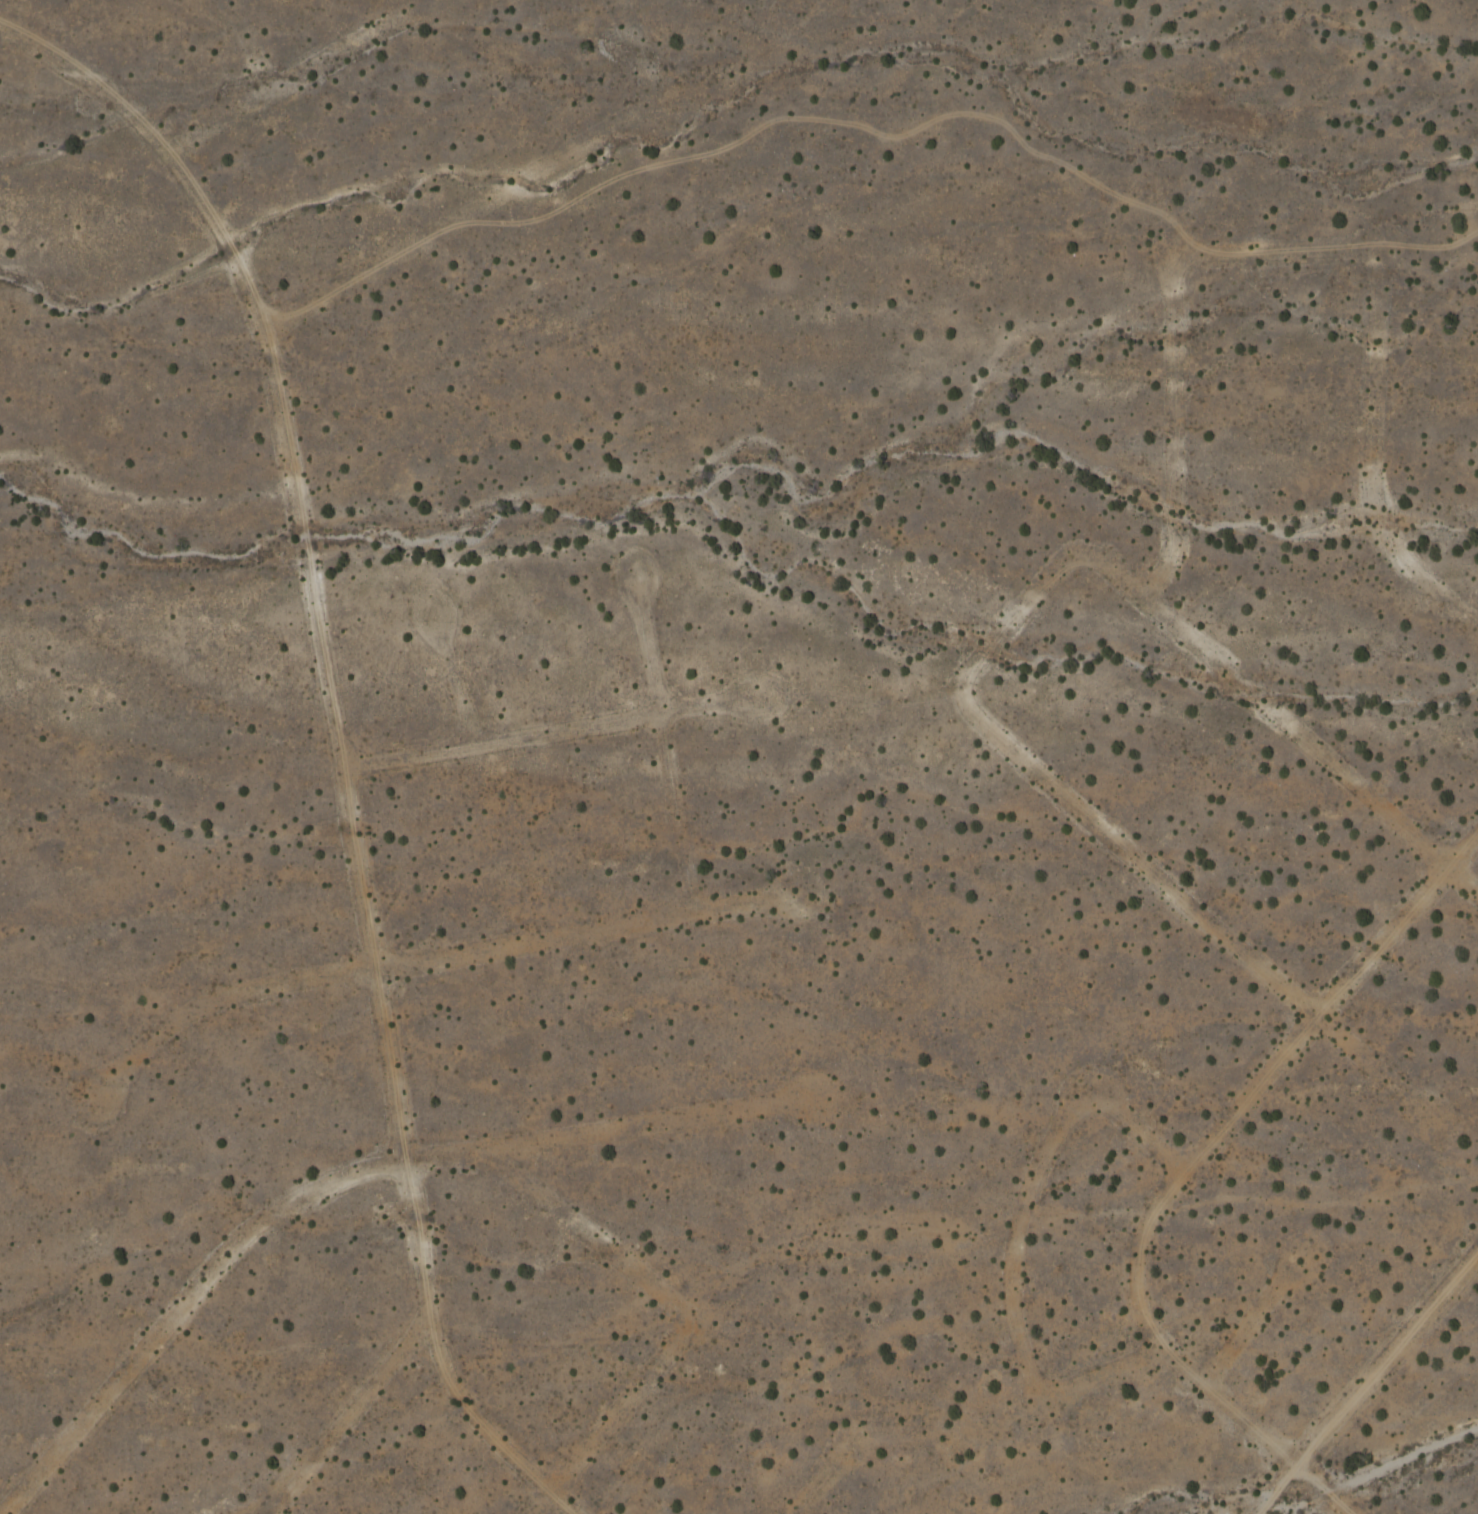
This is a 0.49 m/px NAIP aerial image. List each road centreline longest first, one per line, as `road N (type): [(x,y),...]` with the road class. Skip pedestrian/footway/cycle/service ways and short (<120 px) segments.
road 1 (track): [(1477,1238),(845,1306),(649,1363),(0,1419)]

